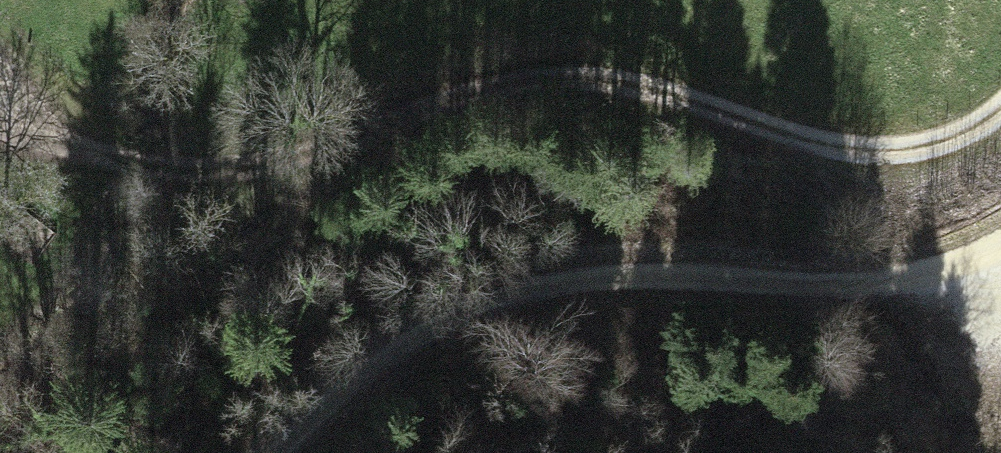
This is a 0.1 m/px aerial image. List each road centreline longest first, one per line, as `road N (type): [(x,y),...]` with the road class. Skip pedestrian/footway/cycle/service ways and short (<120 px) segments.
road 1 (track): [(0,136),(211,174),(262,172),(422,129),(502,89),(555,77),(610,77),(875,151),(952,136),(1000,105)]
road 2 (track): [(1000,254),(826,282),(552,280),(380,375),(294,452)]

